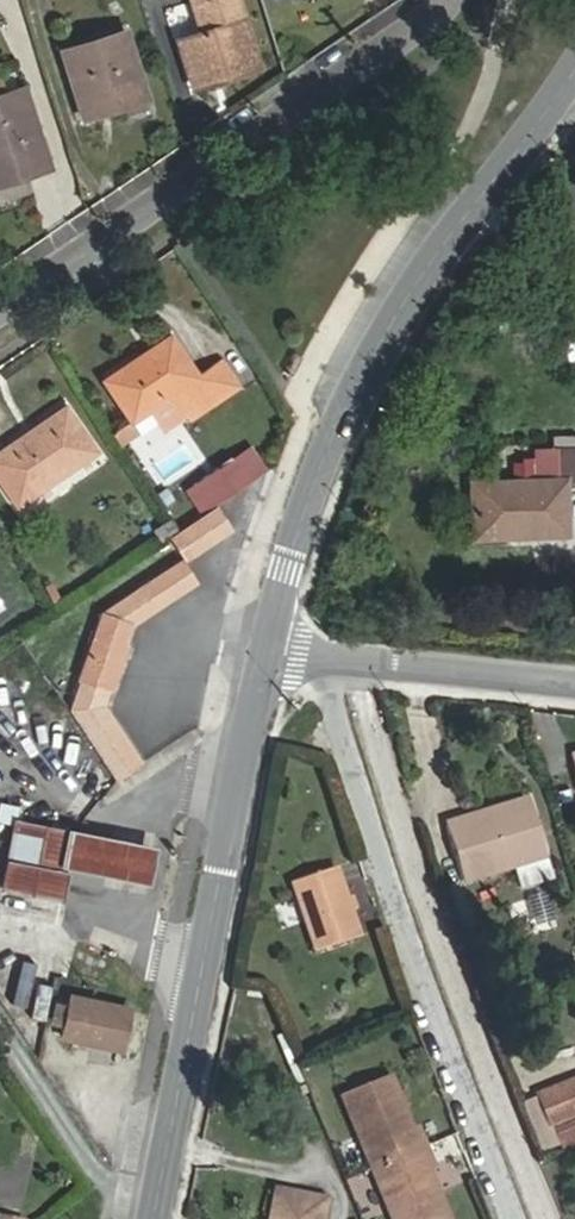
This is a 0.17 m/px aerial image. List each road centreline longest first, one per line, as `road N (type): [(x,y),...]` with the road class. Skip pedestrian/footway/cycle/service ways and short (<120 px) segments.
road 1 (secondary): [(574,69),(358,385),(294,537),(267,643)]
road 2 (residential): [(368,663),(371,722),(555,1218)]
road 3 (secondary): [(267,643),(148,1218)]
road 4 (residential): [(418,0),(0,287)]
road 5 (residential): [(368,663),(574,686)]

